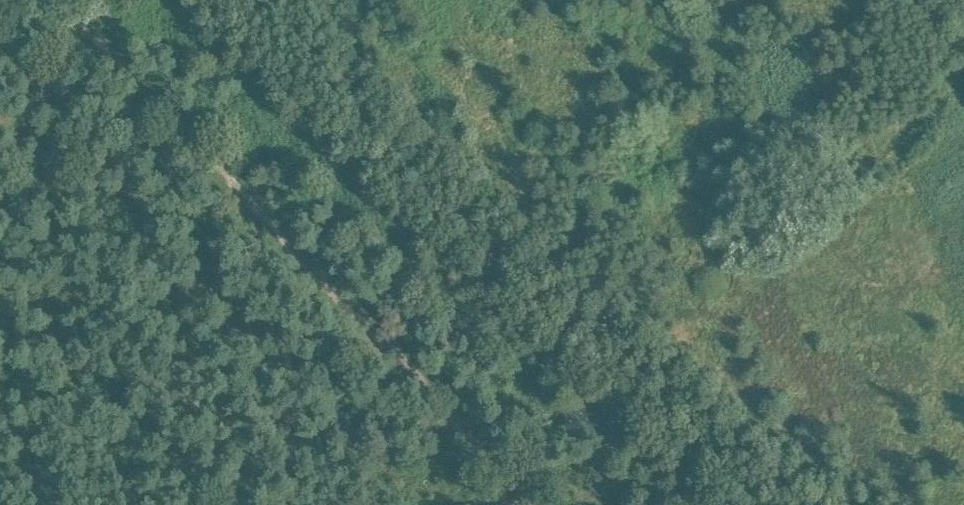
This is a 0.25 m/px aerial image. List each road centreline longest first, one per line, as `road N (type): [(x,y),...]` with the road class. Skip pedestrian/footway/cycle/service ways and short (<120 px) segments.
road 1 (track): [(59,0),(504,458)]

